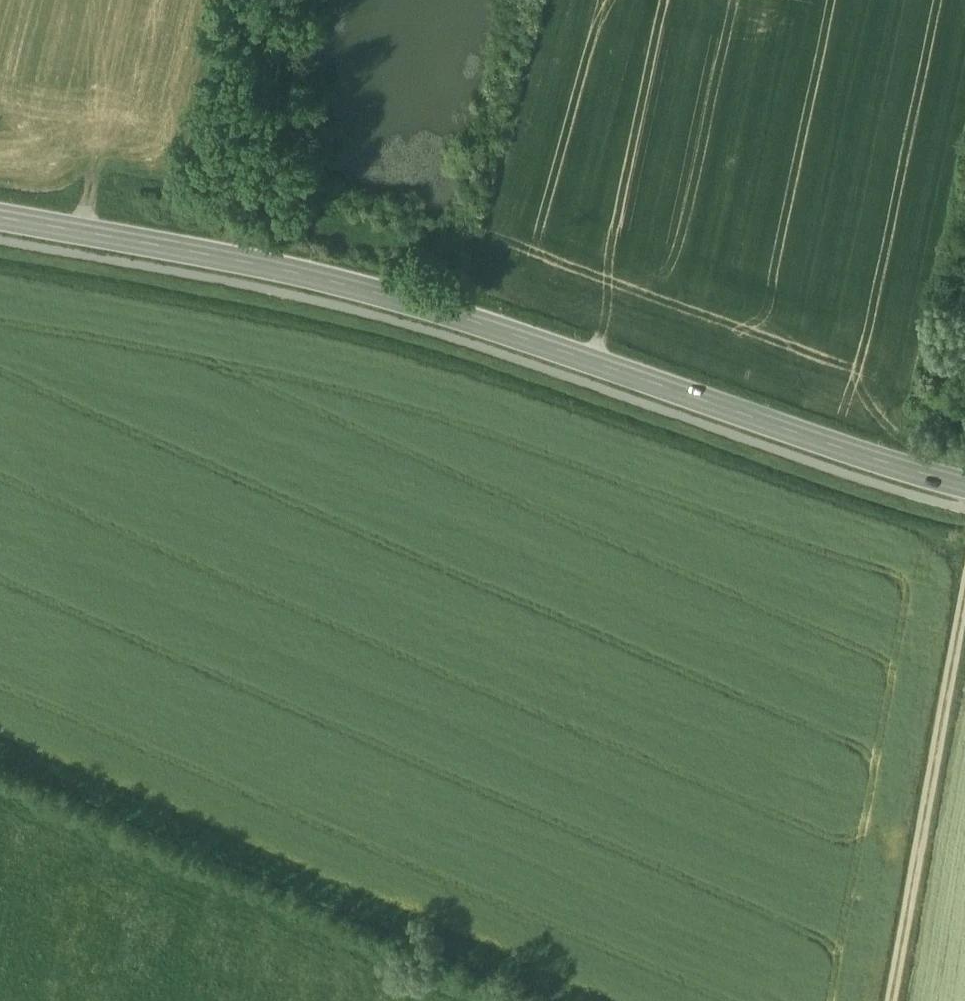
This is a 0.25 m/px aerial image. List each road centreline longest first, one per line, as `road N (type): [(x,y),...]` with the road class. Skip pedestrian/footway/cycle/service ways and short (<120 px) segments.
road 1 (secondary): [(964,485),(438,310),(328,280),(0,217)]
road 2 (track): [(964,620),(896,1000)]

